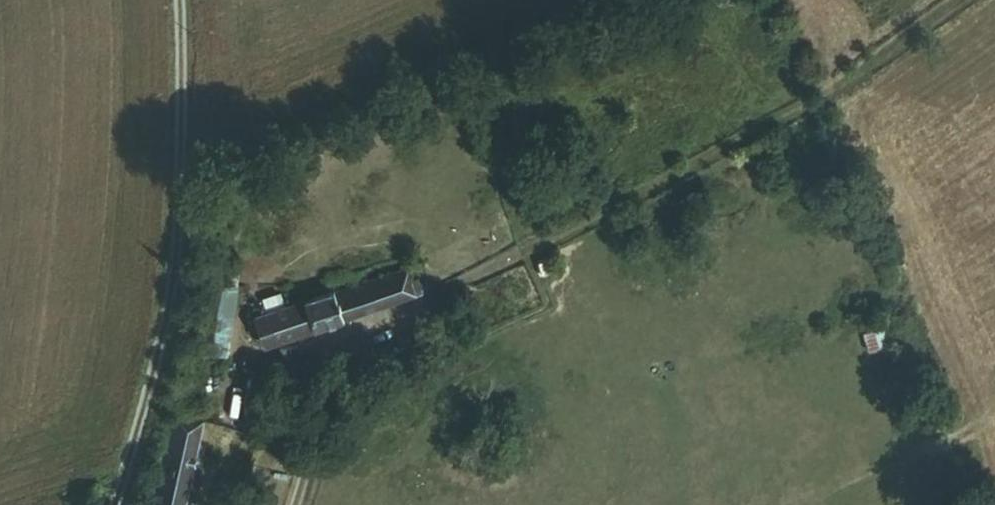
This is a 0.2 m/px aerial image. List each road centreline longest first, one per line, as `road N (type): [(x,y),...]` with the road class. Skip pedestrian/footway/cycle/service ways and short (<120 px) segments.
road 1 (track): [(810,115),(978,0)]

